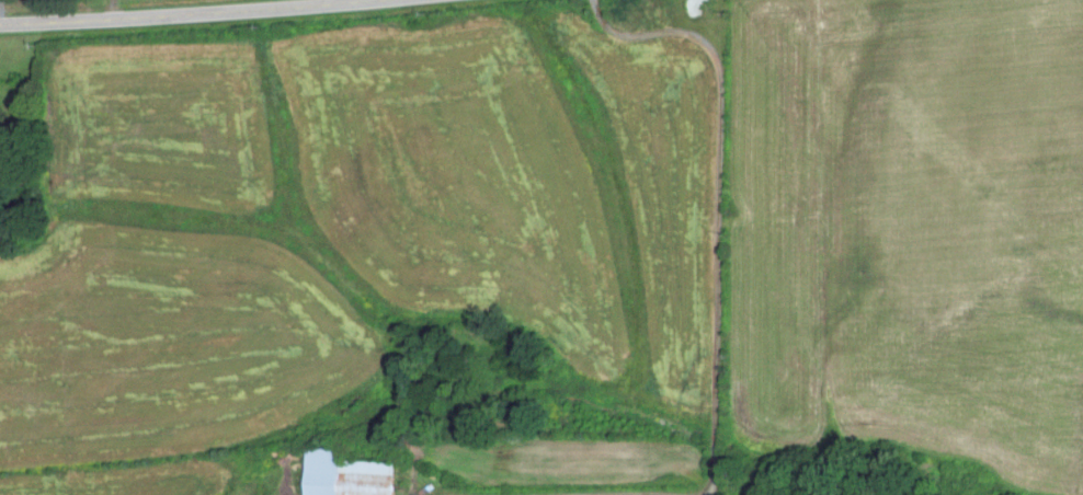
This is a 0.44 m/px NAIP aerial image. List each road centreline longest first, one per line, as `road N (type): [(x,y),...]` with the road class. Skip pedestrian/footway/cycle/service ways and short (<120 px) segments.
road 1 (track): [(711,494),(720,66),(687,30),(620,30),(597,0)]
road 2 (tertiary): [(363,0),(0,23)]
road 3 (track): [(711,484),(689,494),(450,494)]

